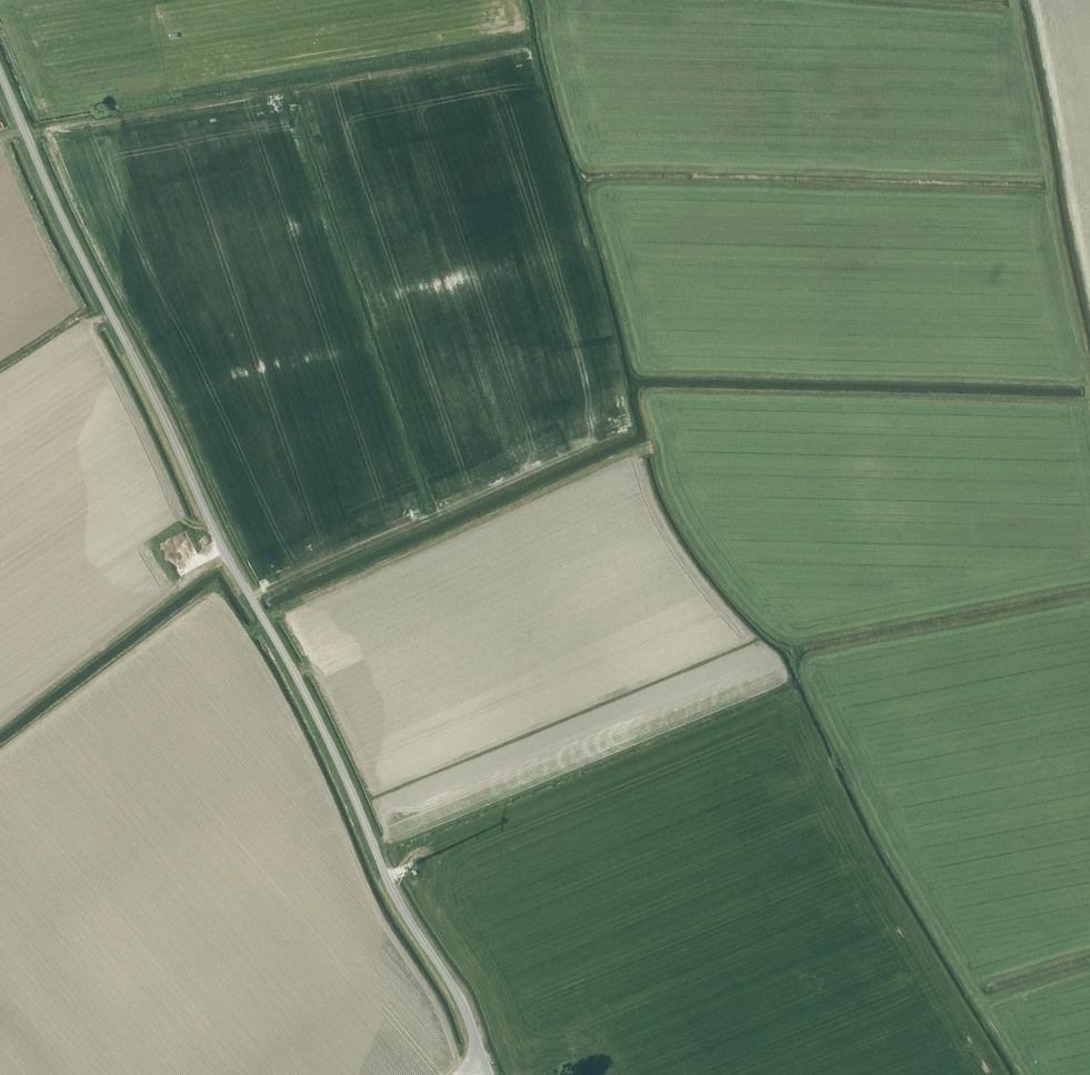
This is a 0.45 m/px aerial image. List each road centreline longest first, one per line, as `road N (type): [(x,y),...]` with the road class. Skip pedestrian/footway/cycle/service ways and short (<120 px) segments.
road 1 (track): [(1089,363),(1018,0)]
road 2 (track): [(1089,243),(1040,0)]

